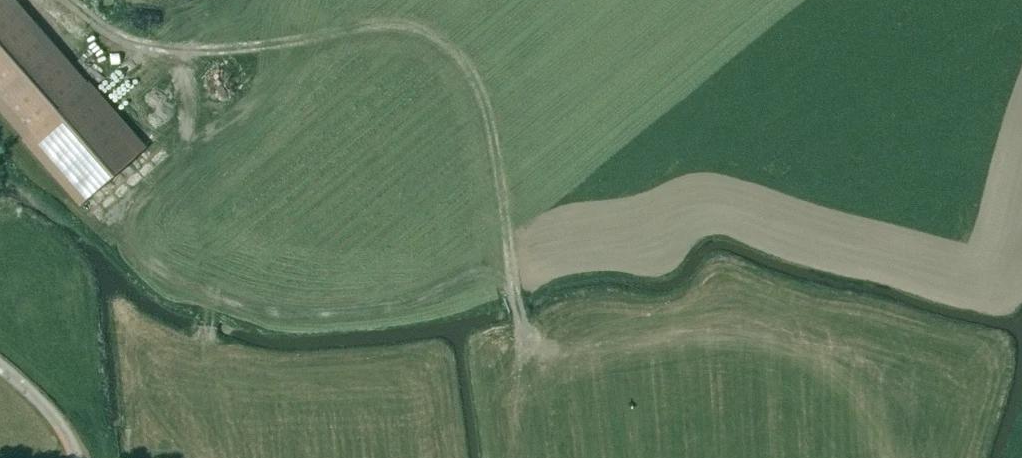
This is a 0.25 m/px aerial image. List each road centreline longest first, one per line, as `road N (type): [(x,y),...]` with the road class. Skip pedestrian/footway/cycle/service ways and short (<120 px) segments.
road 1 (unclassified): [(79,457),(0,366)]

